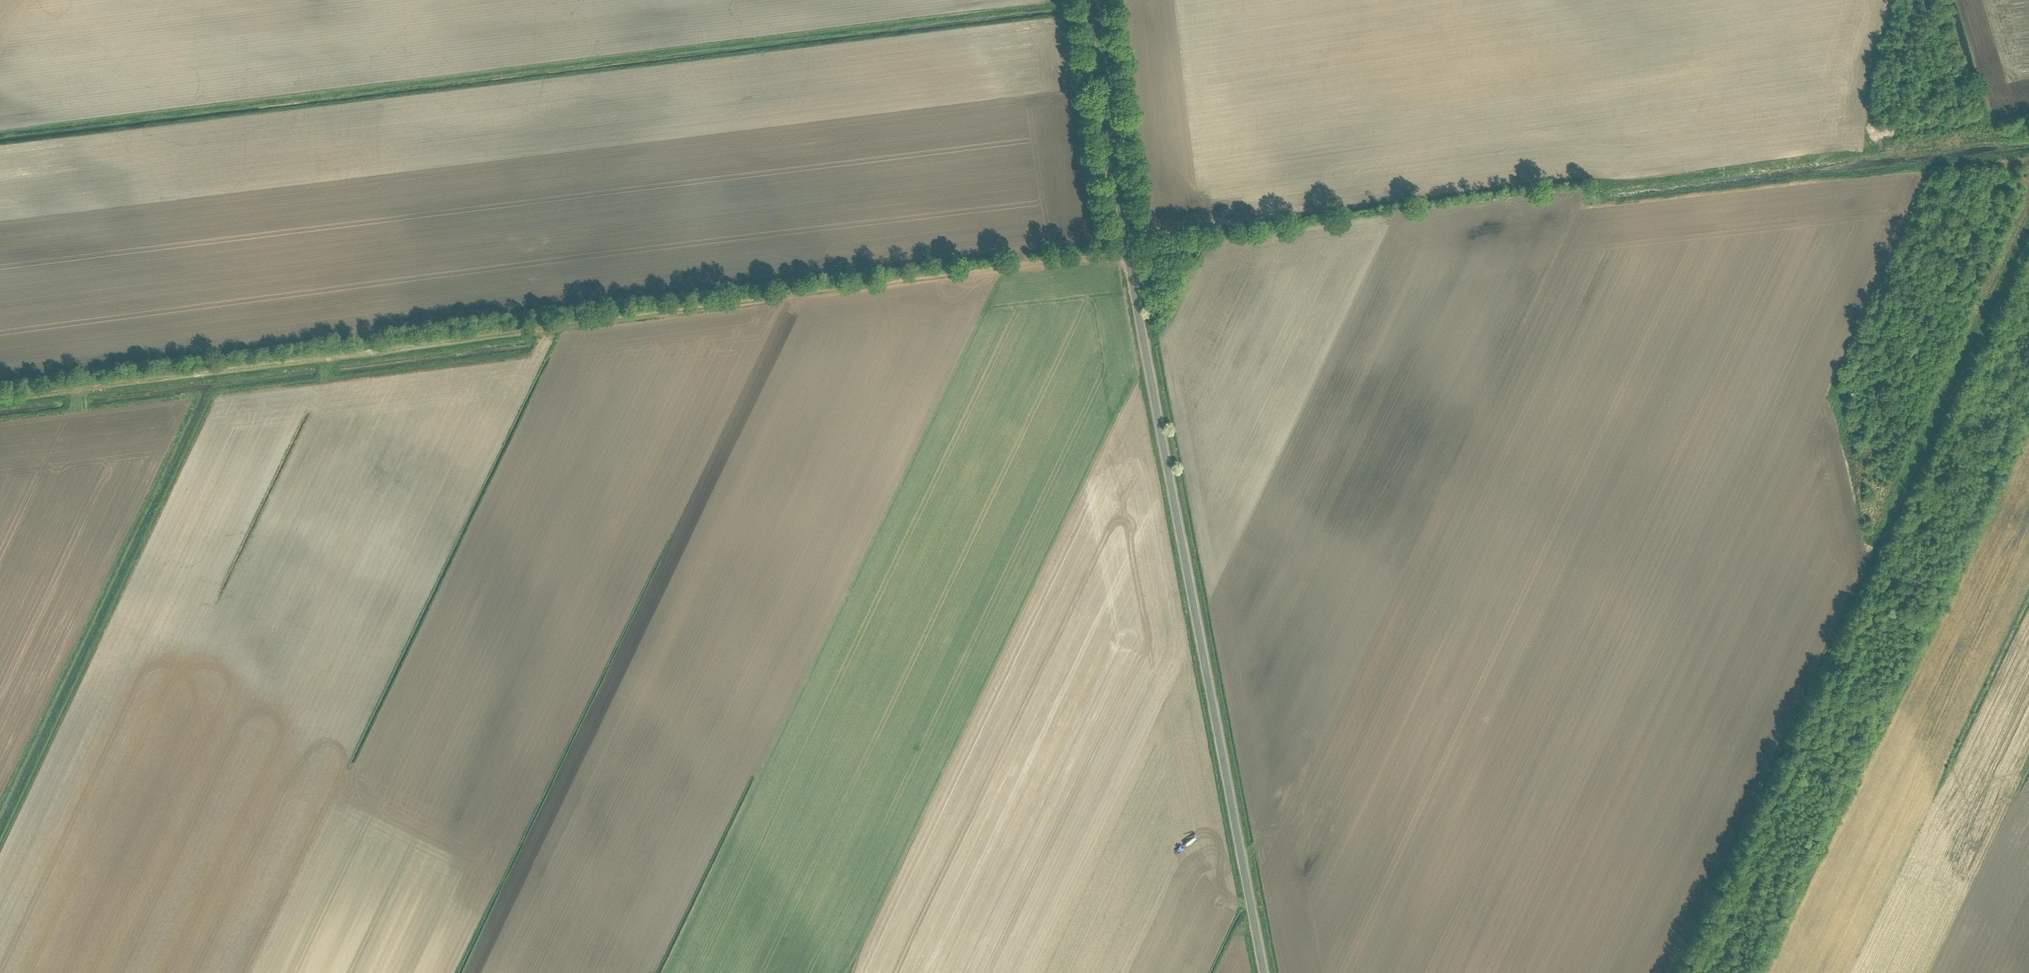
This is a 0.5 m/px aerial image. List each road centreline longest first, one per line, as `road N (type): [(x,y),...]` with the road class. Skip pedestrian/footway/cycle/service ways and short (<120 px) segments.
road 1 (tertiary): [(1089,0),(1266,972)]

